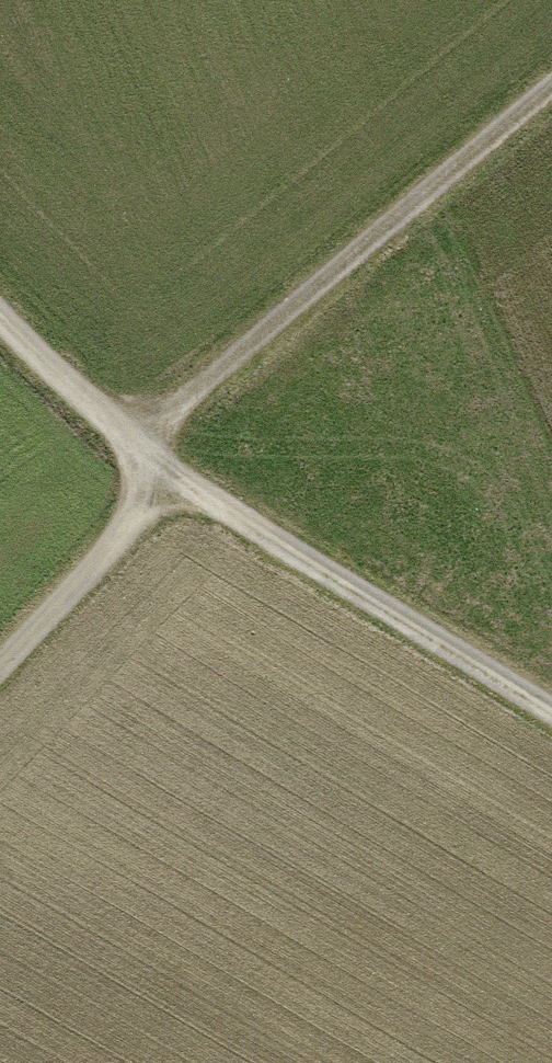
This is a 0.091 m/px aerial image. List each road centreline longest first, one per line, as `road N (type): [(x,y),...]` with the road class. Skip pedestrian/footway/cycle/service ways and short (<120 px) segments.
road 1 (track): [(551,710),(174,479),(0,317)]
road 2 (track): [(132,444),(551,89)]
road 3 (track): [(0,666),(174,479)]

